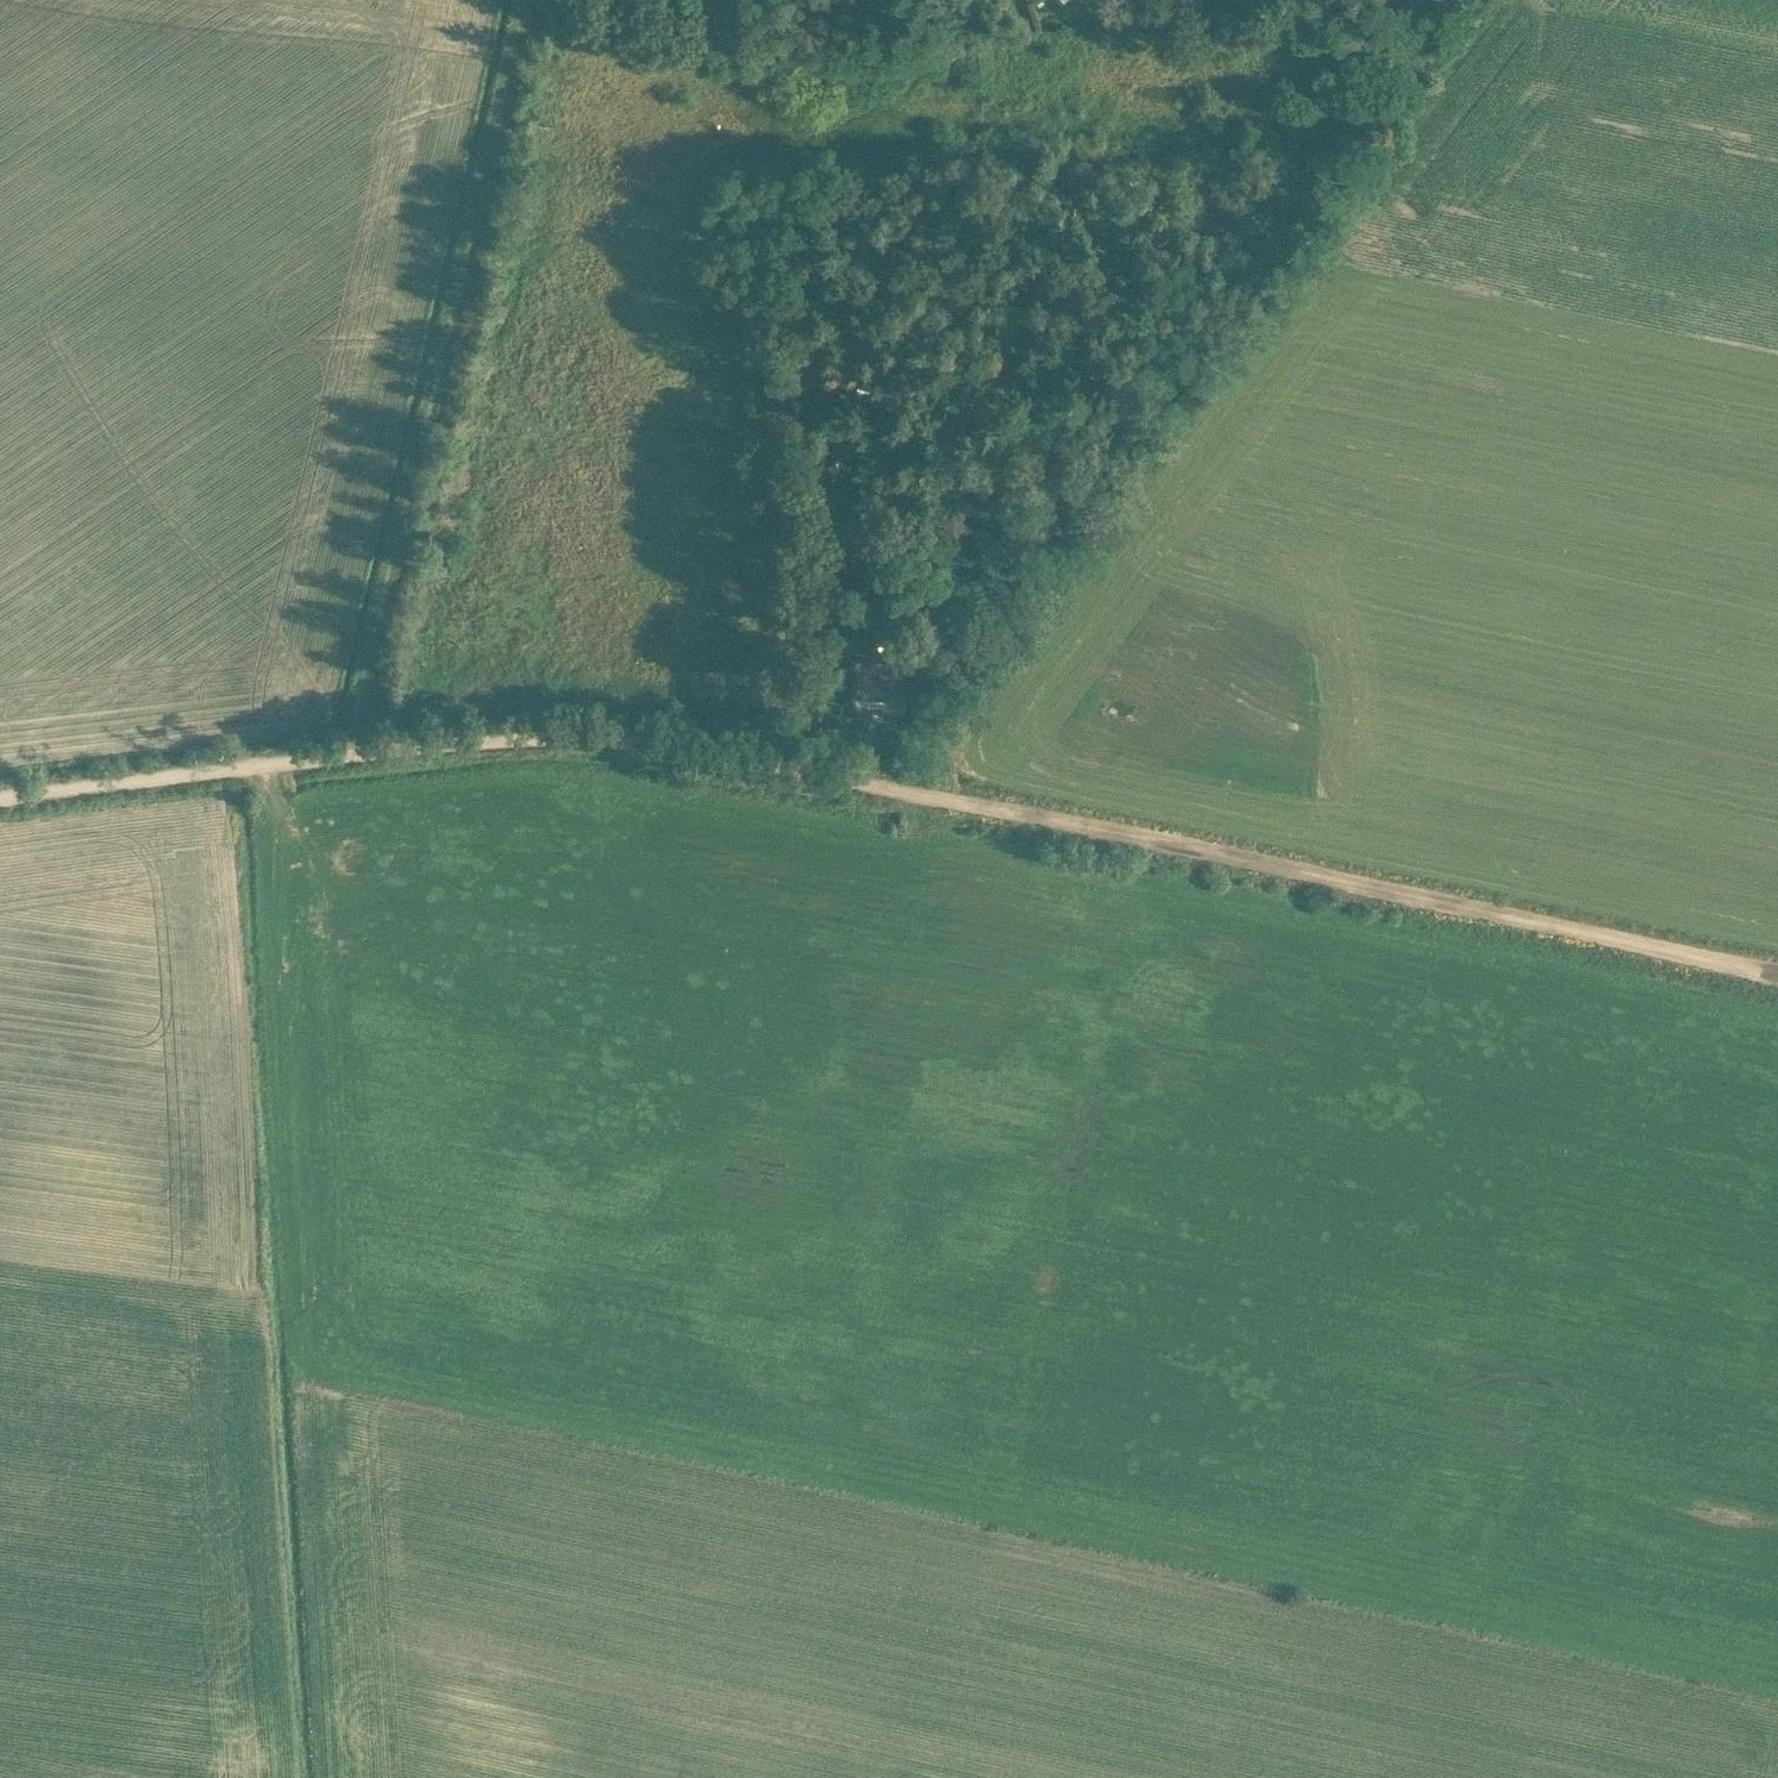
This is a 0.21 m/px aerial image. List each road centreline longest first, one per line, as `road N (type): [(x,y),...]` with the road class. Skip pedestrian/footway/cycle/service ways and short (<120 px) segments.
road 1 (track): [(1777,976),(874,783),(605,741),(410,747),(0,796)]

